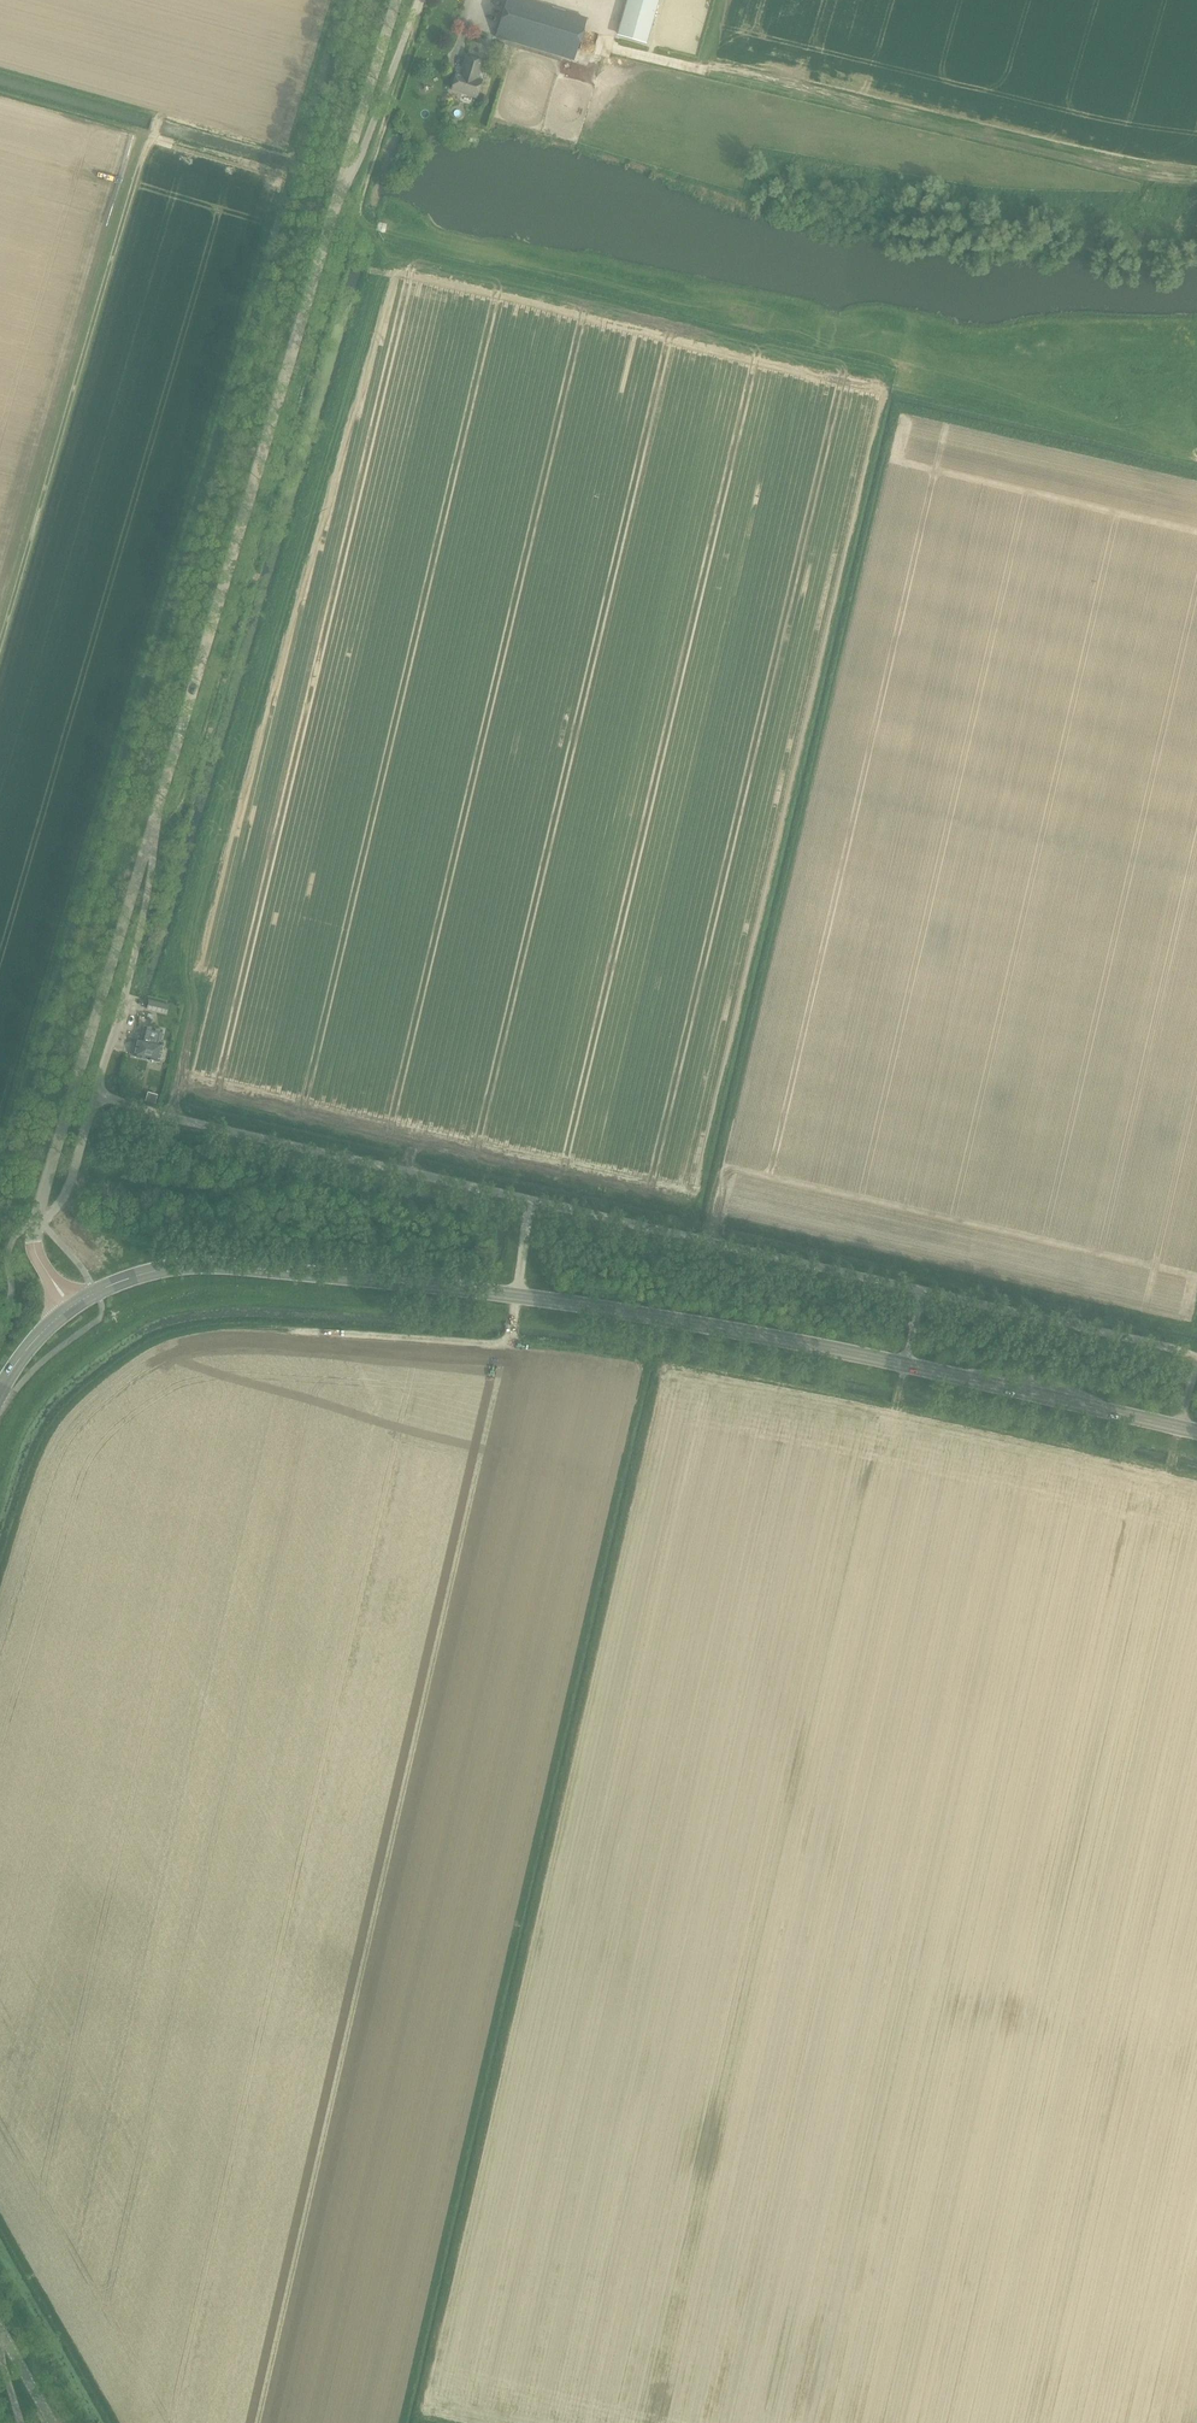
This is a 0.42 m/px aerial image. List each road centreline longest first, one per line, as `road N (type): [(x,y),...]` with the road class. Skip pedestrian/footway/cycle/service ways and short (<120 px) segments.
road 1 (track): [(379,245),(420,268),(858,374),(884,390),(694,1209),(176,1090),(199,992),(164,981)]
road 2 (secondary): [(1196,1431),(808,1344),(477,1291),(203,1265),(129,1278),(72,1306)]
road 3 (track): [(710,1217),(898,409),(1196,478)]
road 4 (unclassified): [(97,1095),(1196,1357)]
road 5 (track): [(648,1359),(403,2422)]
road 6 (track): [(415,2422),(660,1361)]
road 7 (track): [(1196,452),(944,370),(360,224)]
road 8 (unclassified): [(152,826),(397,0)]
road 9 (track): [(0,645),(157,114),(290,151),(335,0)]
road 10 (track): [(164,981),(379,245)]
road 11 (track): [(1196,1477),(846,1395),(623,1355),(511,1345)]
road 12 (track): [(1196,181),(705,70)]
road 13 (track): [(0,1567),(37,1449),(80,1397),(177,1344),(289,1331)]
road 14 (unclassified): [(152,826),(35,1223)]
road 15 (track): [(1076,1302),(710,1217)]
road 16 (track): [(530,1200),(511,1345),(289,1331)]
road 17 (unclassified): [(97,1095),(143,920),(152,826)]
road 18 (track): [(419,1),(358,209),(379,245)]
road 19 (track): [(110,2422),(0,2226)]
road 20 (track): [(0,94),(172,144)]
road 21 (unclassified): [(35,1223),(67,1194),(97,1095)]
road 22 (track): [(1196,1313),(1193,1329),(1076,1302)]
road 23 (track): [(893,1415),(922,1291)]
road 24 (track): [(1168,1484),(1196,1366)]

